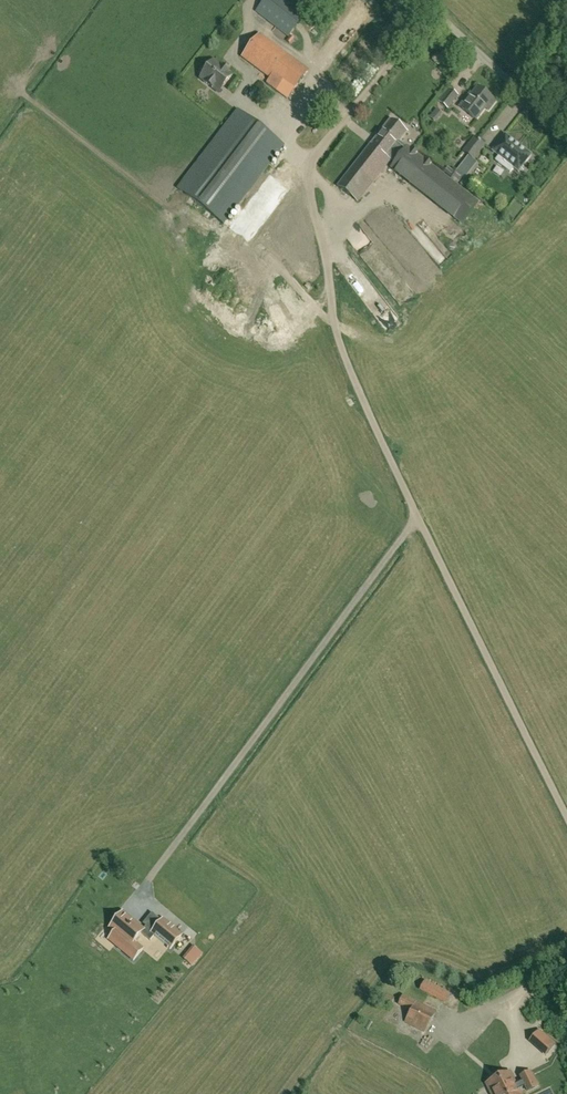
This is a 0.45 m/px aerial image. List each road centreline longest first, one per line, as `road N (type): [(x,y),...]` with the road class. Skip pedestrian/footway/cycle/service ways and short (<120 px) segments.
road 1 (unclassified): [(566,135),(419,0)]

